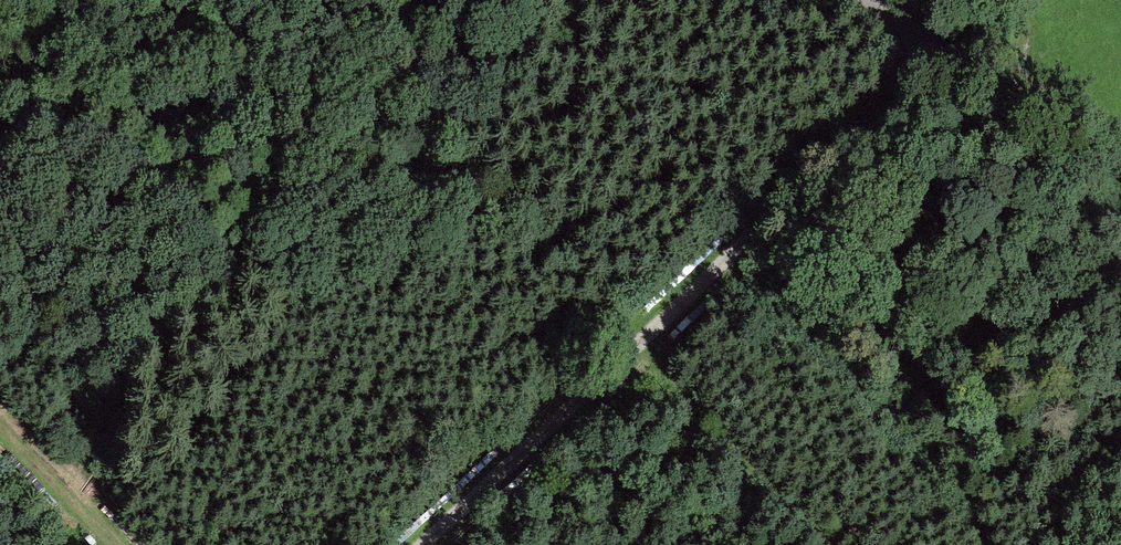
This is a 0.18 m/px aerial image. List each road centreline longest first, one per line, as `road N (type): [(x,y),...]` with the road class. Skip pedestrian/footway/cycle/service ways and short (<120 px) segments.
road 1 (track): [(925,50),(708,276),(431,544)]
road 2 (residential): [(1120,152),(925,50),(866,0)]
road 3 (track): [(118,544),(0,423)]

